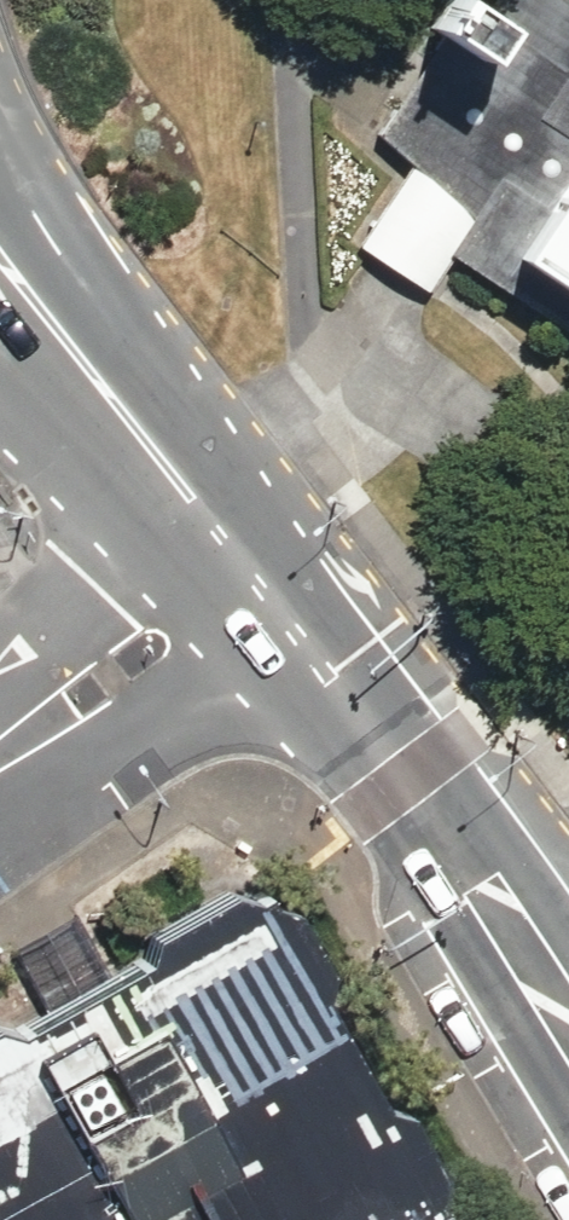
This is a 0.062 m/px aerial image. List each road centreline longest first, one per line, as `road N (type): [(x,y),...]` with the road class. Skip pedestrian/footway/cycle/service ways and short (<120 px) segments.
road 1 (secondary): [(568,1040),(491,911),(254,577)]
road 2 (secondary): [(0,172),(254,577)]
road 3 (secondary): [(254,577),(0,330)]
road 4 (unclassified): [(254,577),(70,704)]

